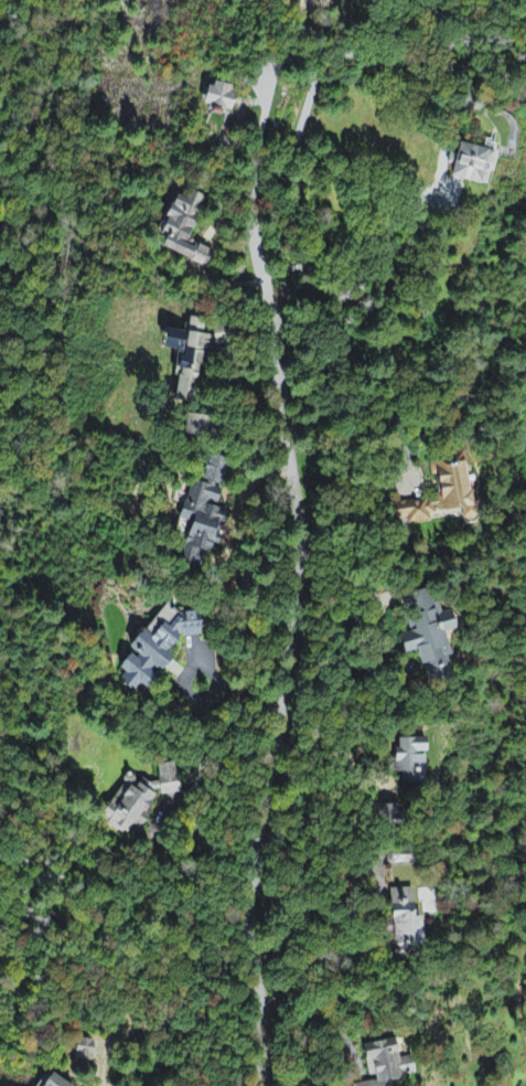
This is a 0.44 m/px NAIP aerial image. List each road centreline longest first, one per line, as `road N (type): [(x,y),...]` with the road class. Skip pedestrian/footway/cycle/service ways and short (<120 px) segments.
road 1 (residential): [(262,1085),(248,908),(289,654),(300,525),(250,200),(266,97),(285,55)]
road 2 (residential): [(285,55),(308,64),(312,87),(291,147),(251,194)]

